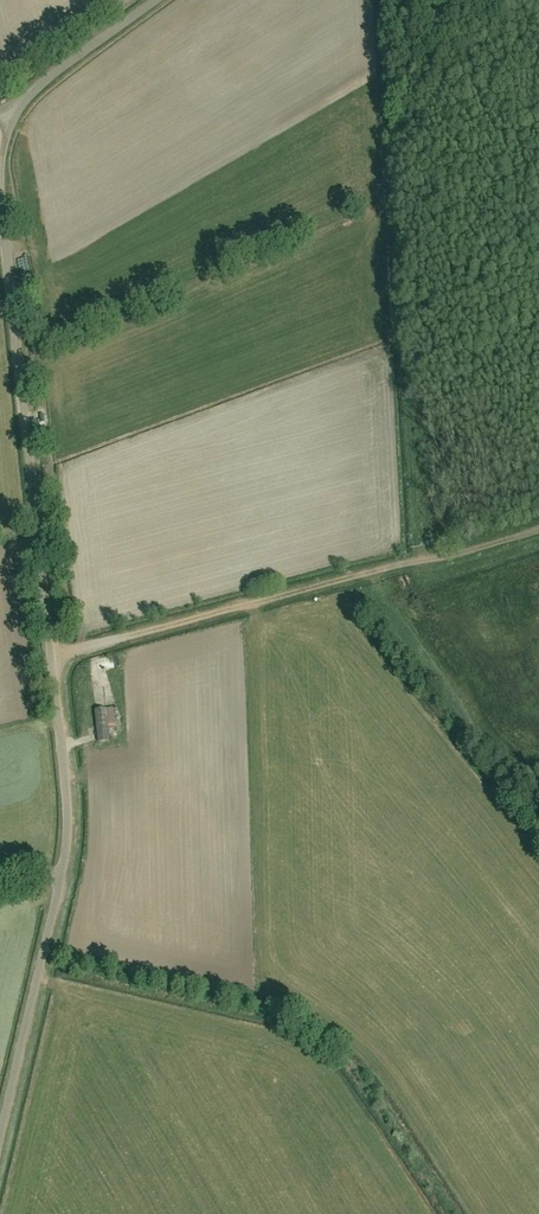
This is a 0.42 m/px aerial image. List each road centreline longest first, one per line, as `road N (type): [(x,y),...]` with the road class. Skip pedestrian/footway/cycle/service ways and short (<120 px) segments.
road 1 (unclassified): [(0,1135),(63,873),(66,825),(0,202)]
road 2 (track): [(50,658),(415,561)]
road 3 (unclassified): [(12,120),(50,77),(157,0)]
road 4 (track): [(415,561),(538,531)]

